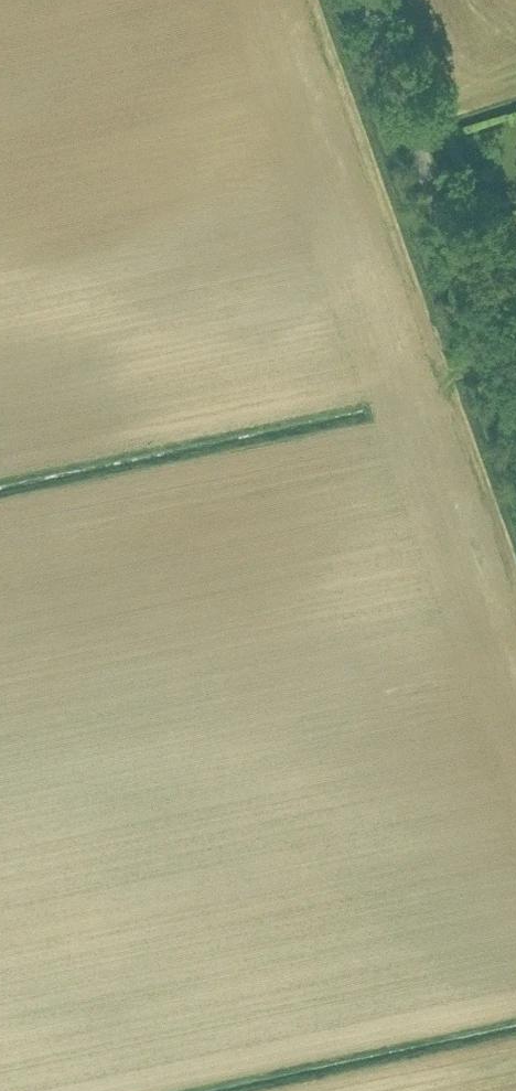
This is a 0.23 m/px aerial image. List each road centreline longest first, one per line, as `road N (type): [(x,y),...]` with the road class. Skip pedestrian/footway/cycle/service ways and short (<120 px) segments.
road 1 (unclassified): [(515,416),(369,0)]

